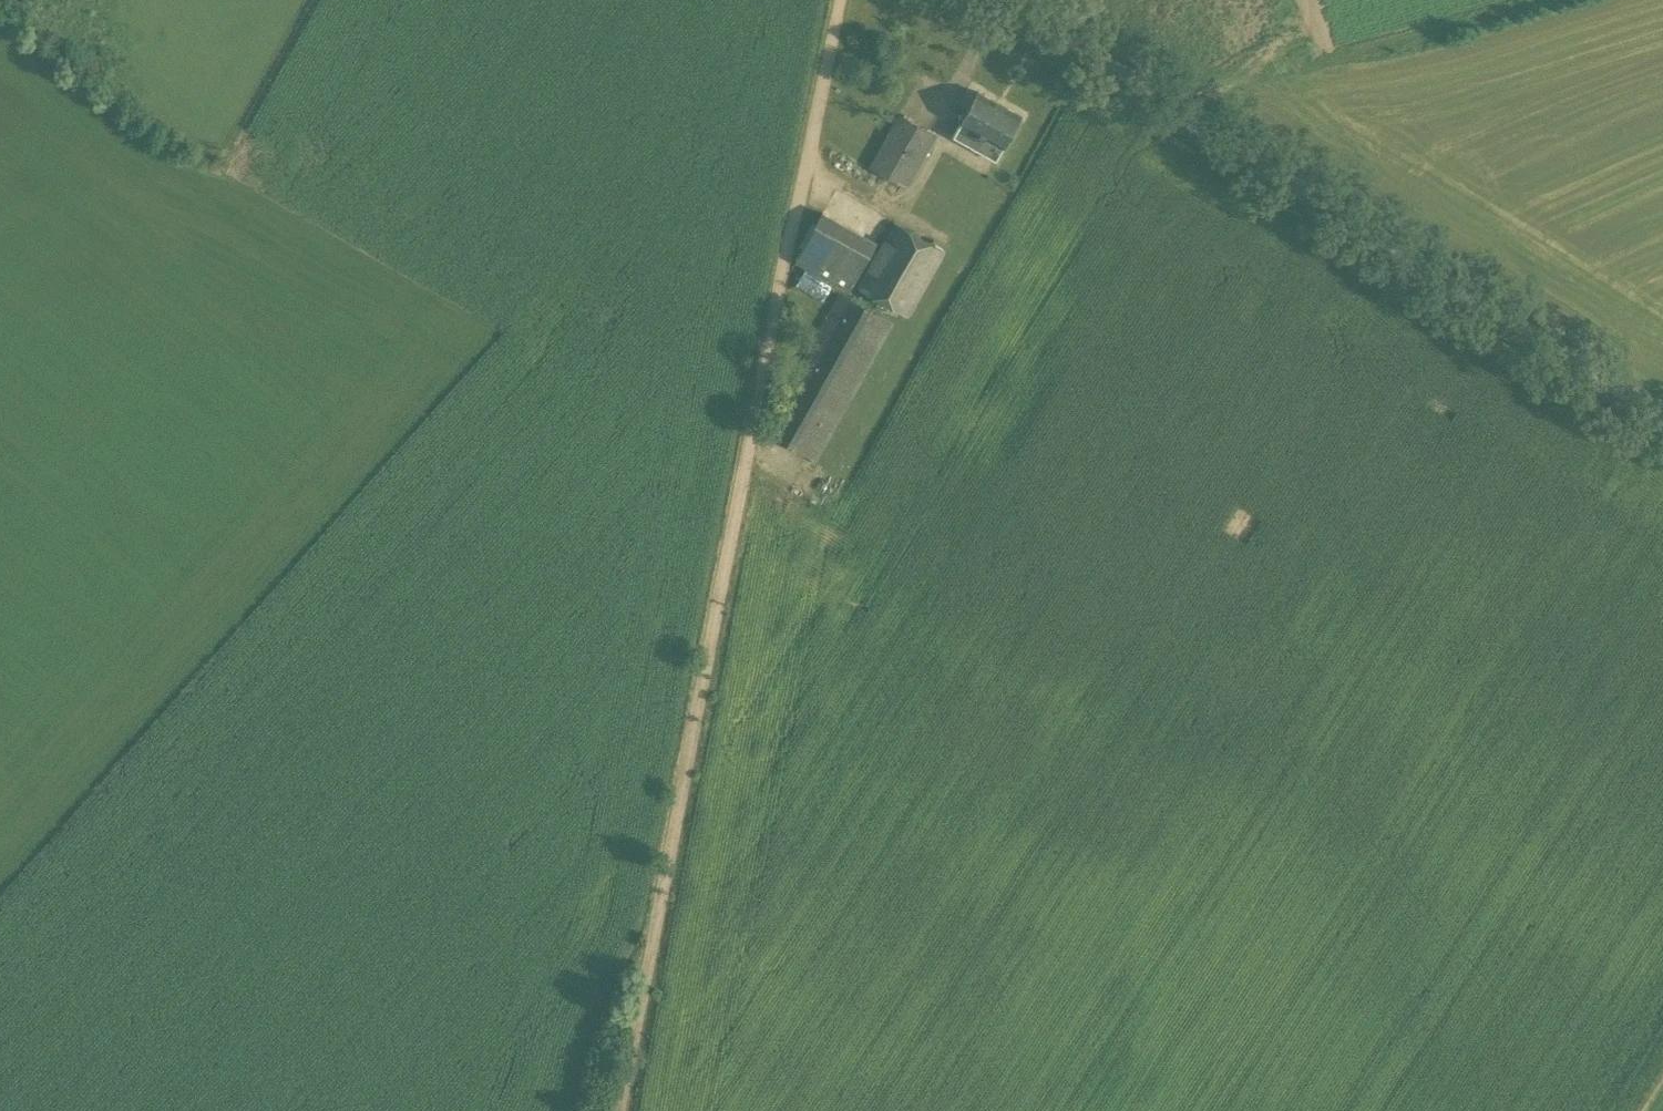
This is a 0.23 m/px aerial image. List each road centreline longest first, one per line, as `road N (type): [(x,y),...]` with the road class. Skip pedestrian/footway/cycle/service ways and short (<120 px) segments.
road 1 (track): [(618,1110),(839,0)]
road 2 (unclassified): [(1662,418),(1013,0)]
road 3 (track): [(1179,103),(1515,0)]

